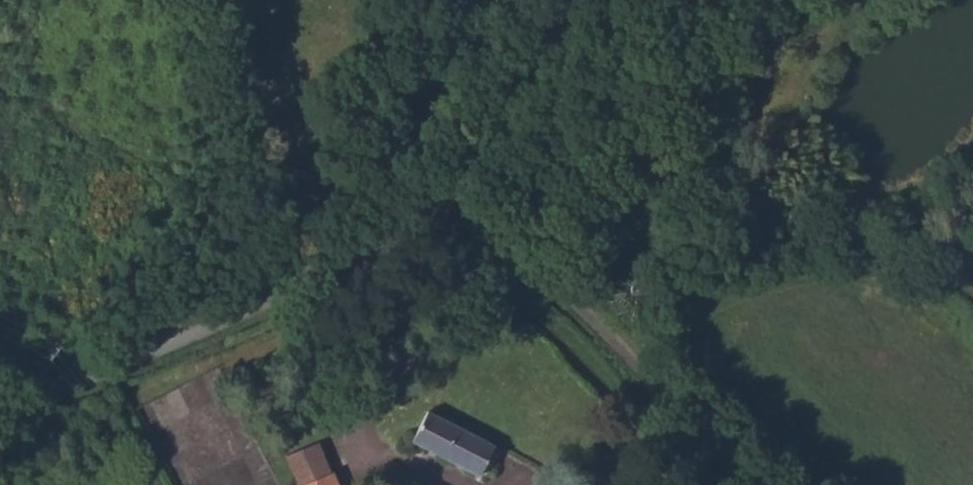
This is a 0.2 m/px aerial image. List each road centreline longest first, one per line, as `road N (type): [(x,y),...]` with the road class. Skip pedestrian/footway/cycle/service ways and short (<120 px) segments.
road 1 (unclassified): [(432,198),(316,272),(204,329),(0,408)]
road 2 (unclassified): [(521,273),(636,362),(742,484)]
road 3 (unclassified): [(355,445),(374,388),(521,273)]
road 4 (unclassified): [(574,0),(495,140),(432,198)]

